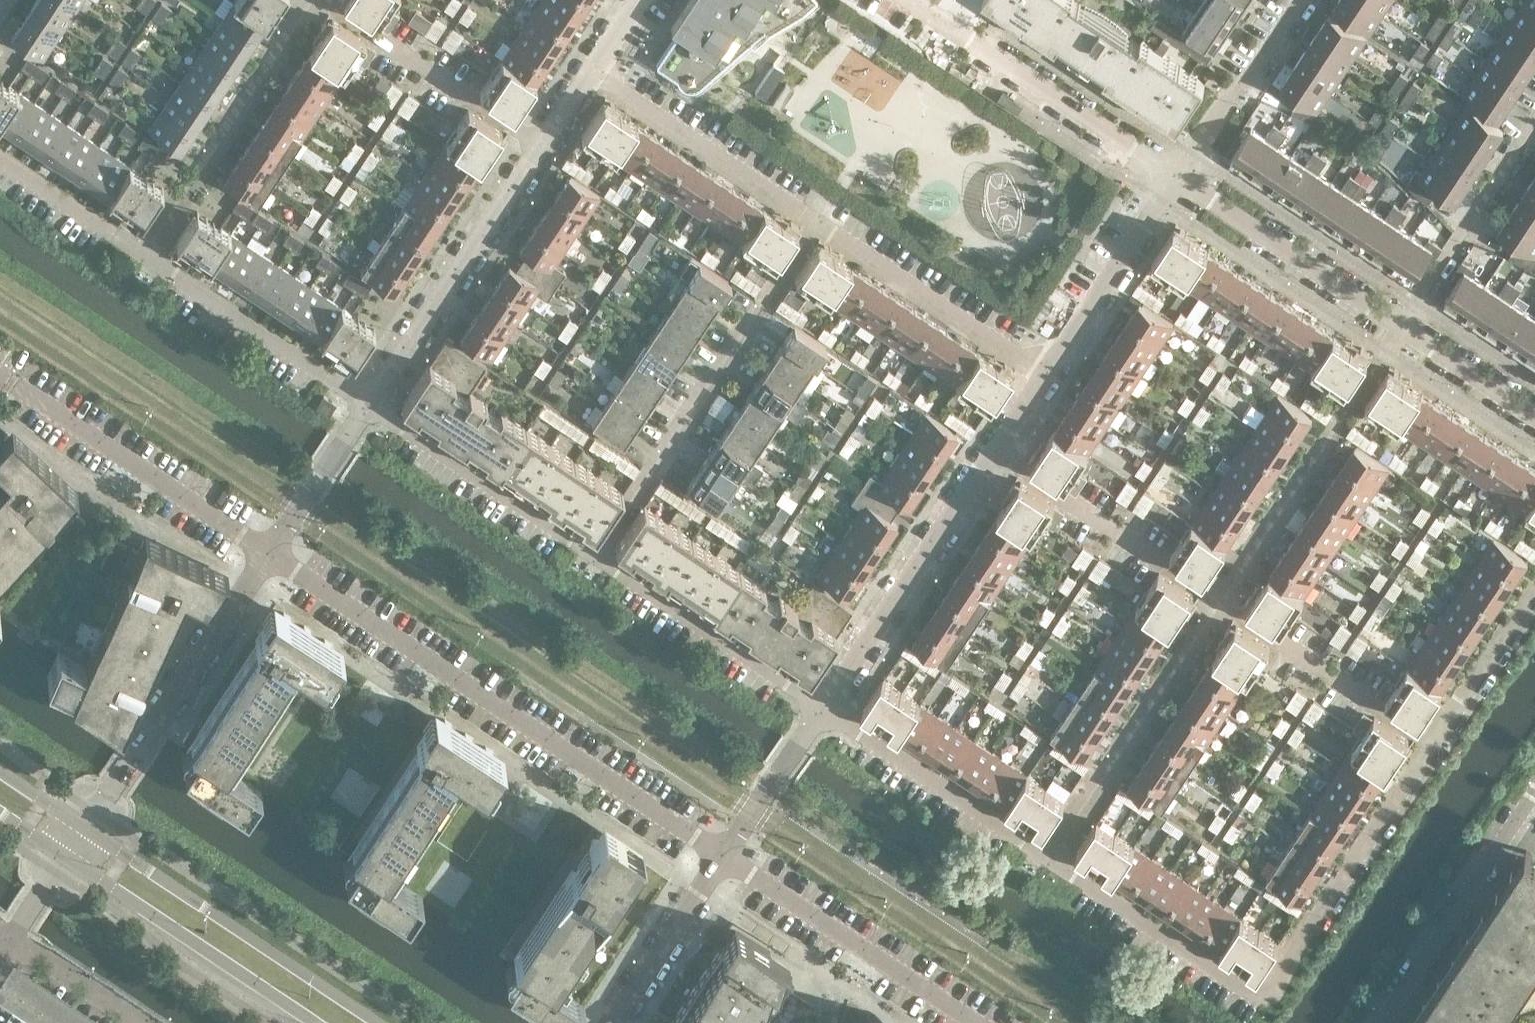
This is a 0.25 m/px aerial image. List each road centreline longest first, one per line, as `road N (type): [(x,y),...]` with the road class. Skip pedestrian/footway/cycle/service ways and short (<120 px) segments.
road 1 (residential): [(1049,857),(1404,323)]
road 2 (residential): [(726,858),(273,555)]
road 3 (residential): [(594,557),(817,225)]
road 4 (secondary): [(380,1022),(87,829)]
road 5 (residential): [(87,829),(273,555)]
road 6 (residential): [(273,555),(0,374)]
road 7 (residential): [(372,408),(544,148)]
road 8 (residential): [(146,257),(314,0)]
road 9 (residential): [(826,711),(993,454)]
road 10 (secondary): [(68,857),(317,1022)]
road 11 (residential): [(975,1022),(726,858)]
road 12 (residential): [(1271,990),(1433,745)]
road 13 (residential): [(826,711),(594,557)]
road 14 (residential): [(1047,376),(817,225)]
road 15 (residential): [(1180,176),(952,25)]
road 16 (residential): [(372,408),(146,257)]
road 17 (residential): [(817,225),(592,76)]
road 18 (residential): [(1404,323),(1180,176)]
road 19 (residential): [(594,557),(372,408)]
road 20 (residential): [(1534,800),(1385,1022)]
road 21 (residential): [(1049,857),(826,711)]
road 22 (residential): [(1271,990),(1245,987),(1049,857)]
road 23 (residential): [(1047,376),(1180,176)]
road 24 (residential): [(1404,323),(1534,128)]
road 25 (residential): [(1180,176),(1296,0)]
road 26 (residential): [(1160,564),(993,454)]
road 27 (residential): [(615,1022),(726,858)]
road 28 (residential): [(544,148),(381,39)]
road 29 (residential): [(1433,745),(1281,645)]
road 30 (residential): [(1433,745),(1534,595)]
road 31 (residential): [(726,858),(826,711)]
road 32 (residential): [(273,555),(322,470),(372,408)]
road 33 (residential): [(146,257),(0,162)]
road 34 (residential): [(1534,412),(1404,323)]
road 35 (residential): [(135,1022),(13,939)]

